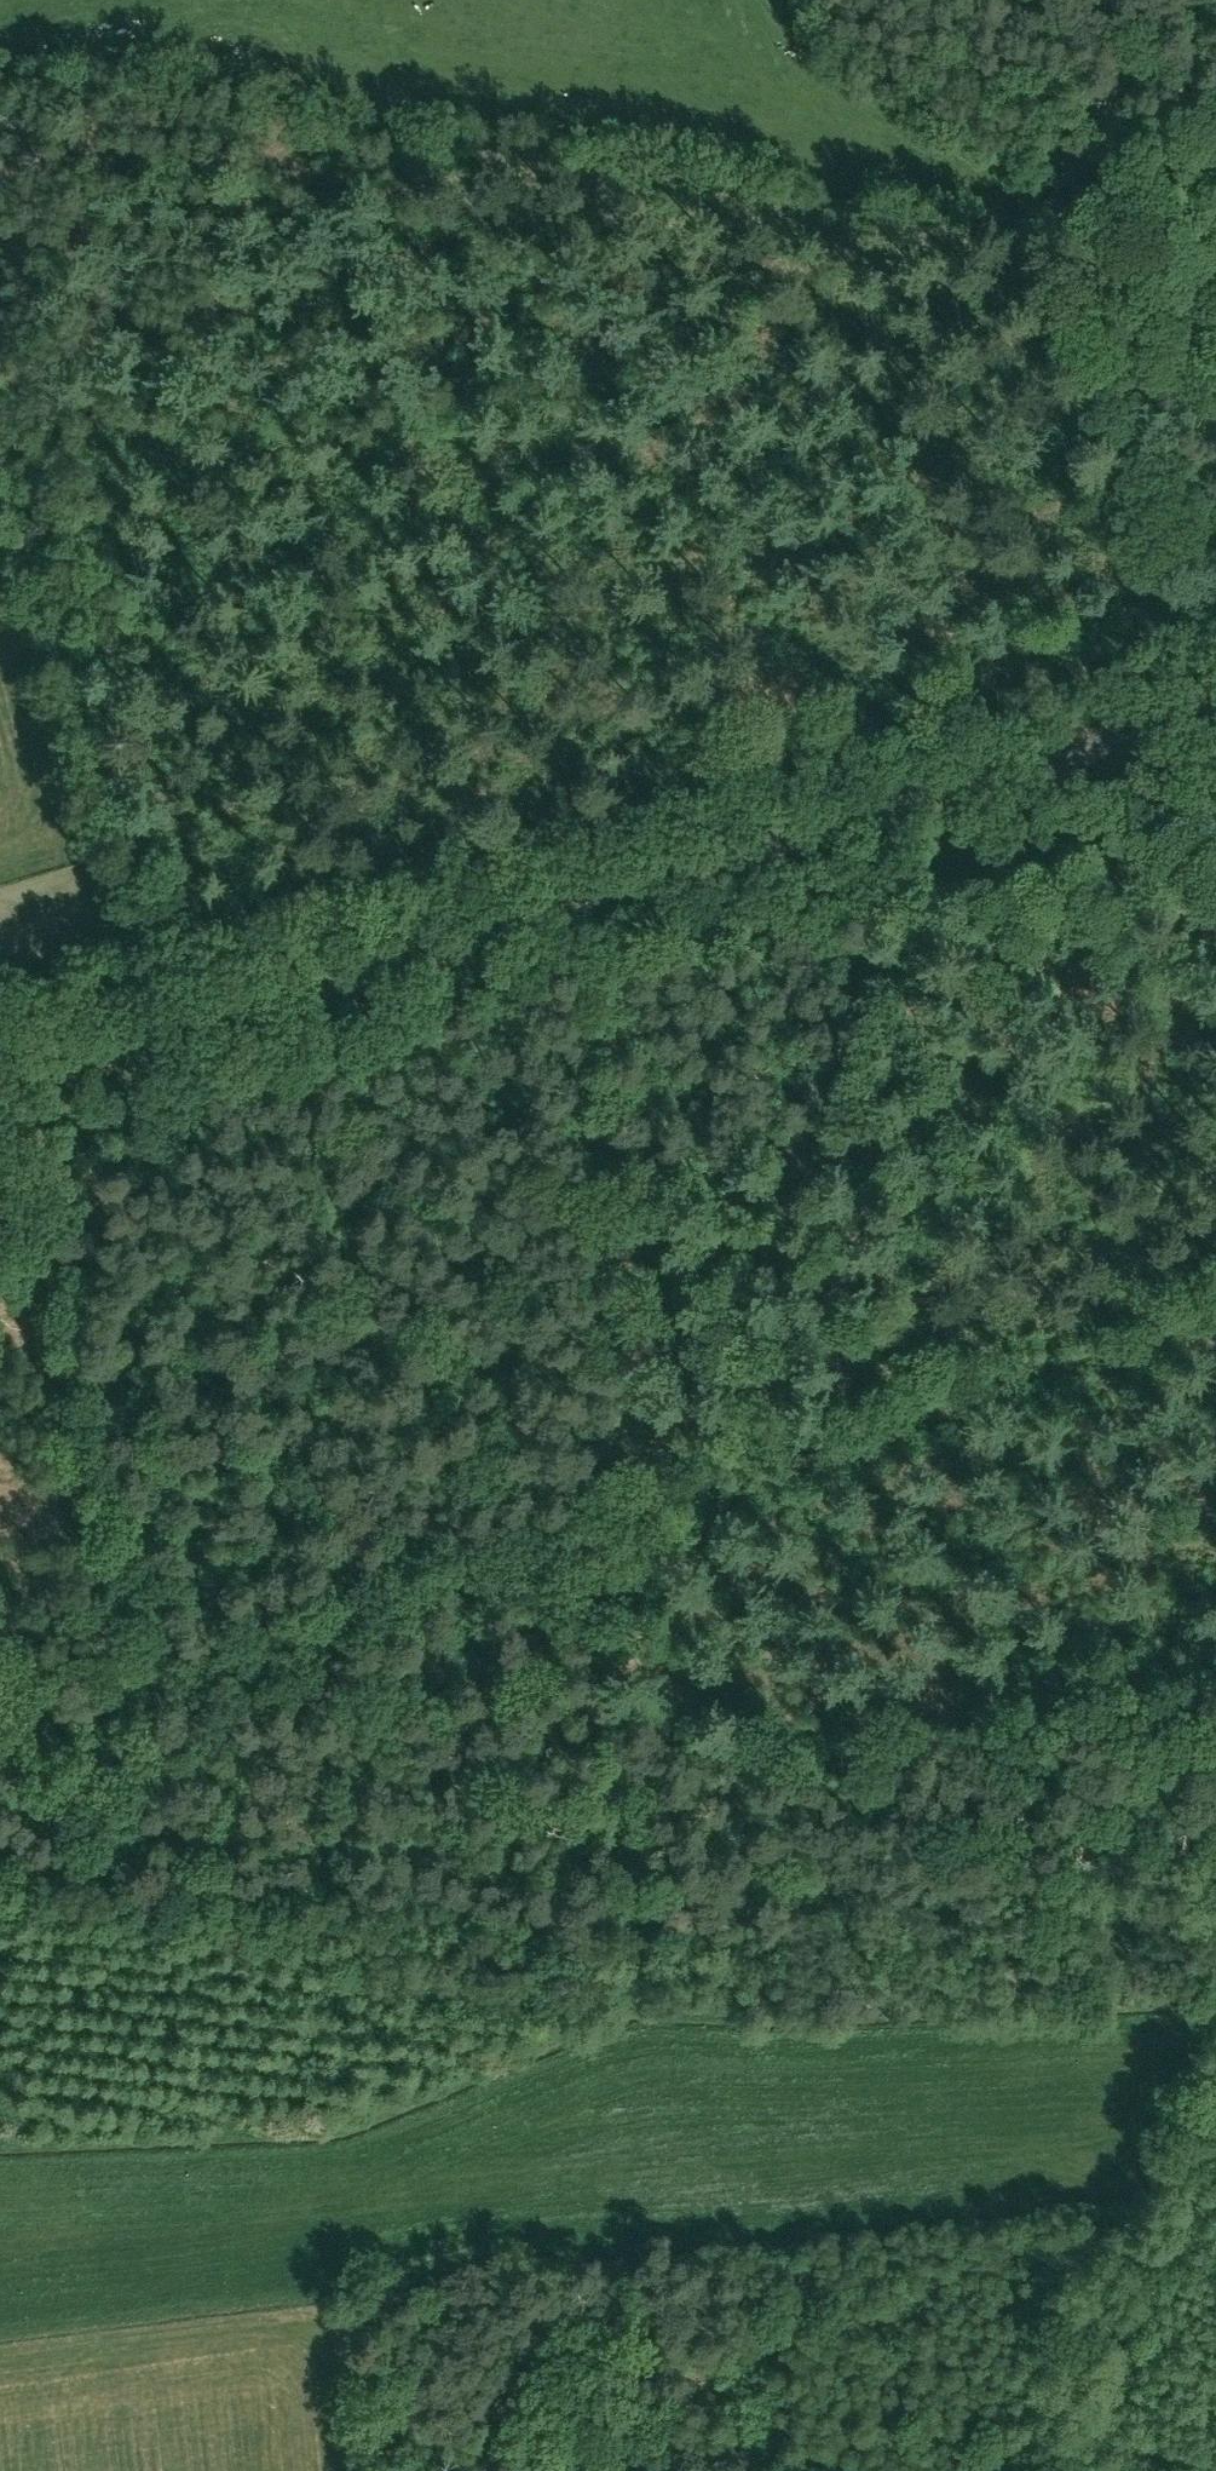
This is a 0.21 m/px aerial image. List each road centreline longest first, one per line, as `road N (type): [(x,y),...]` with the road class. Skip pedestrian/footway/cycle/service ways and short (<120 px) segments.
road 1 (residential): [(0,1089),(1215,706)]

